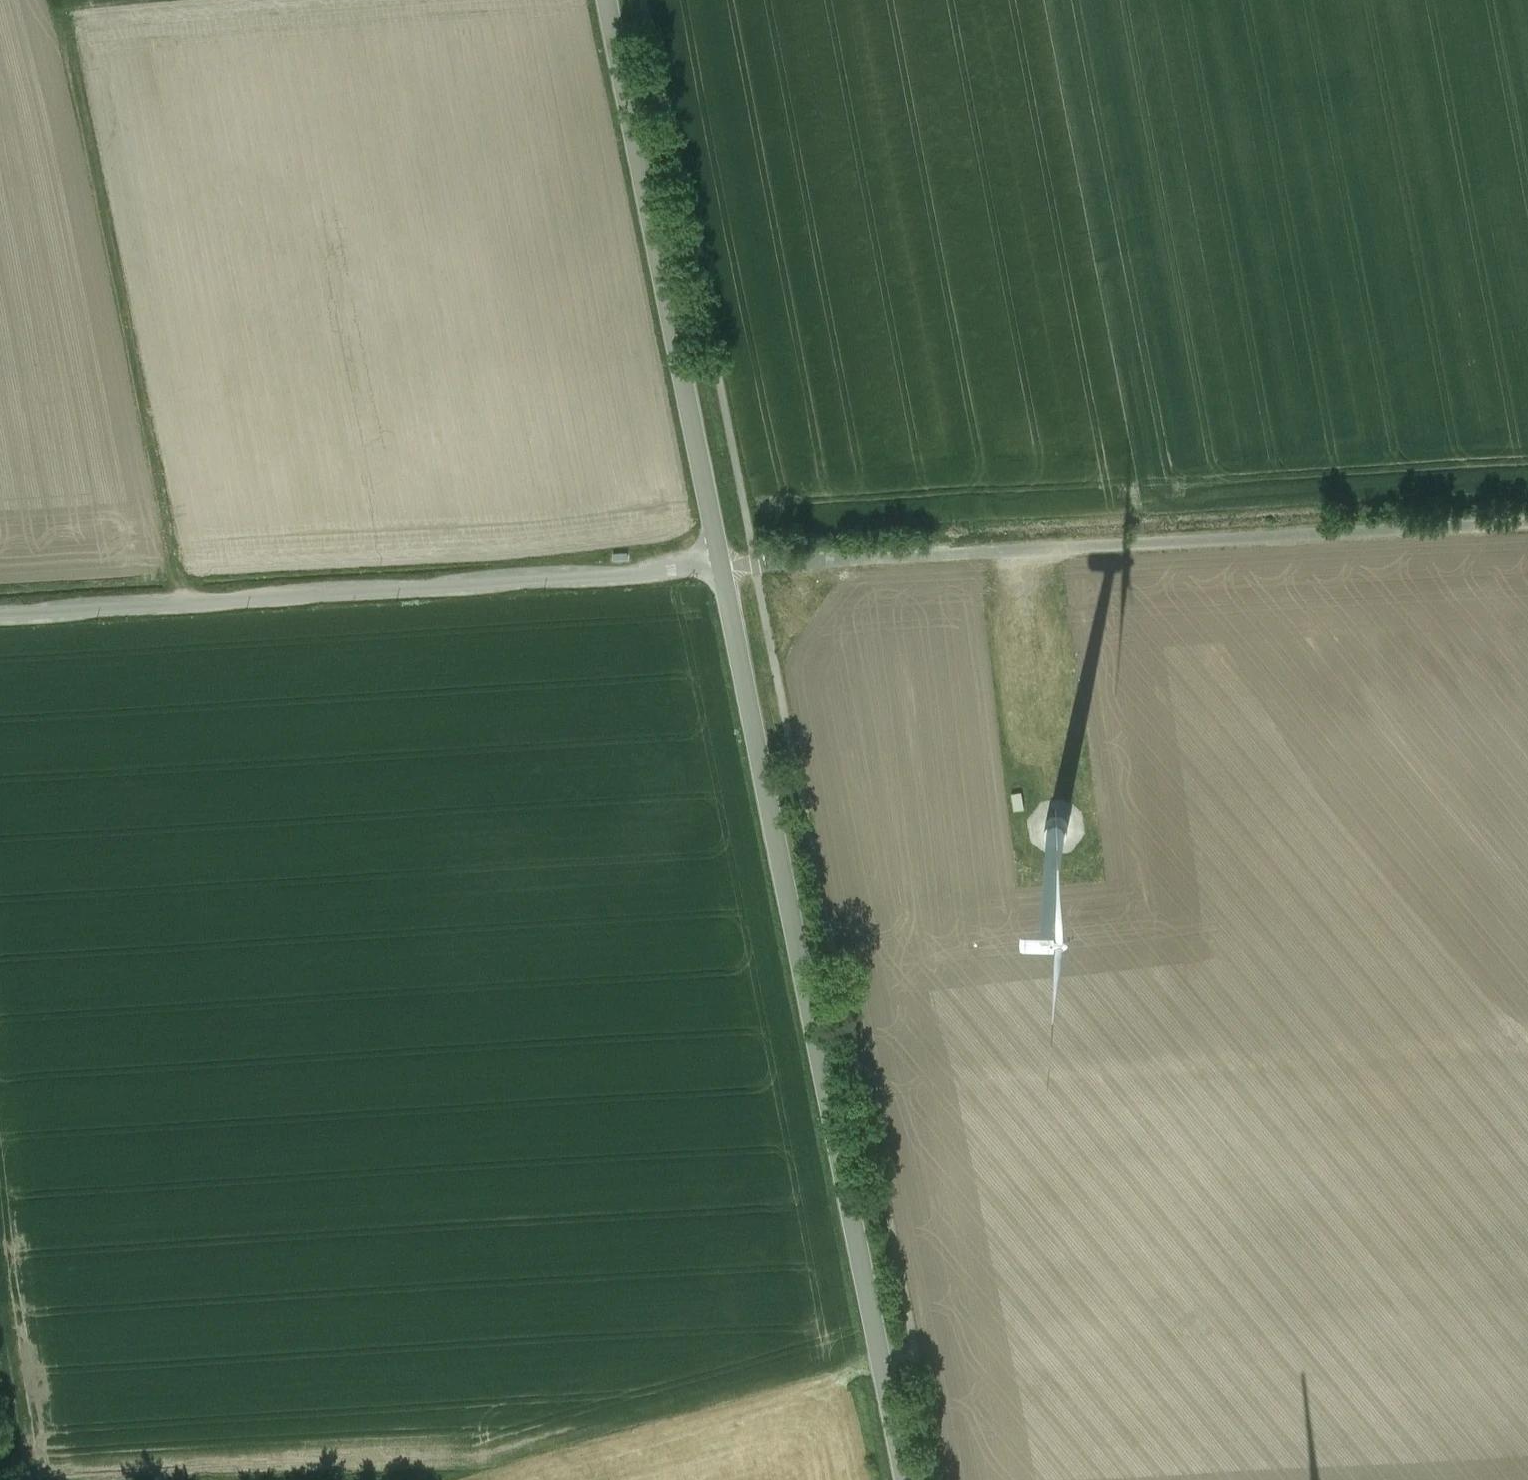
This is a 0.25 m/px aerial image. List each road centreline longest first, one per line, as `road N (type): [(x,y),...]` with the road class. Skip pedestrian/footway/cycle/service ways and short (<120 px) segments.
road 1 (tertiary): [(906,1479),(721,564)]
road 2 (unclassified): [(721,564),(1527,523)]
road 3 (unclassified): [(0,615),(721,564)]
road 4 (track): [(186,602),(71,14)]
road 5 (tertiary): [(721,564),(606,0)]

